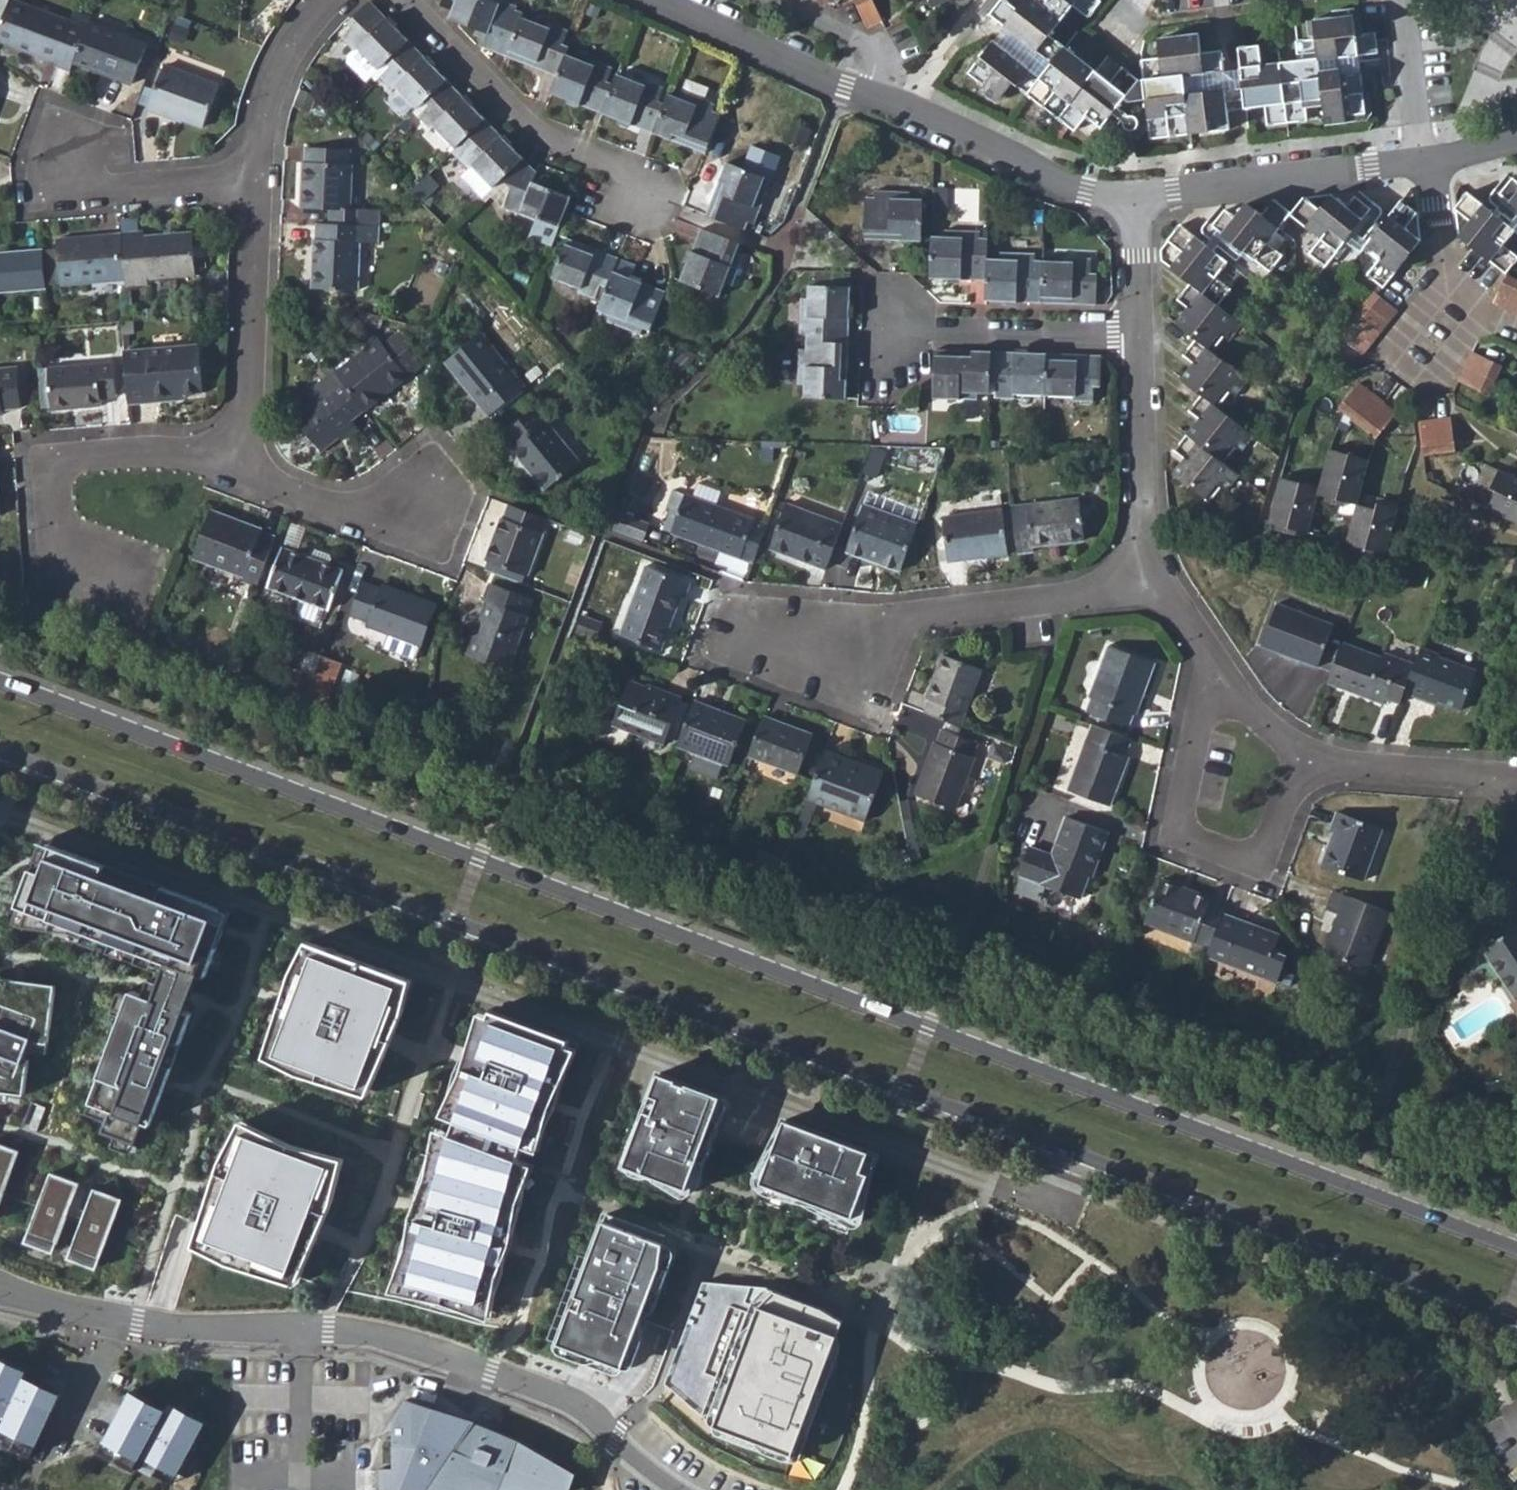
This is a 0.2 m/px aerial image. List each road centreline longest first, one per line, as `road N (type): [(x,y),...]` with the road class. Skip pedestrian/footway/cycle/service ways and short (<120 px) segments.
road 1 (tertiary): [(0,747),(1516,1321)]
road 2 (tertiary): [(1516,1246),(0,679)]
road 3 (residential): [(0,1288),(166,1327),(385,1339),(455,1360),(591,1415),(636,1461),(680,1489)]
road 4 (residential): [(664,0),(848,86),(912,104),(1081,189),(1134,193)]
road 5 (residential): [(1304,758),(1265,850),(1246,857),(1186,838),(1176,823),(1213,665)]
road 6 (track): [(1050,655),(938,999)]
road 7 (residential): [(1143,565),(1067,596),(900,625),(813,656)]
road 8 (residential): [(408,0),(533,133),(616,167),(643,201)]
road 9 (residential): [(230,471),(175,456),(50,464),(53,524),(100,573)]
road 10 (residential): [(1134,193),(1424,155)]
road 11 (residential): [(250,185),(246,427),(230,471)]
road 12 (residential): [(1137,336),(890,332)]
road 13 (residential): [(250,185),(62,195),(64,143)]
road 14 (residential): [(1137,336),(1143,565)]
road 15 (residential): [(1482,317),(1428,387),(1389,354),(1443,289)]
road 16 (residential): [(332,0),(272,87),(250,185)]
road 17 (residential): [(1304,758),(1501,779)]
road 18 (residential): [(230,471),(345,512),(415,511)]
road 19 (residential): [(1424,155),(1410,0)]
road 20 (residential): [(1134,193),(1137,336)]
road 21 (residential): [(1443,289),(1424,155)]
road 22 (residential): [(1213,665),(1304,758)]
road 23 (residential): [(1143,565),(1213,665)]

